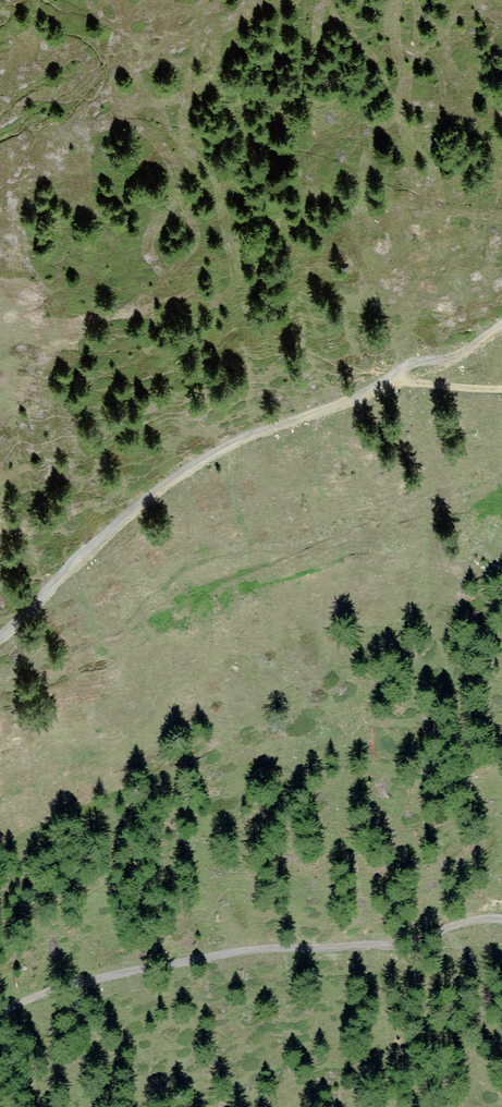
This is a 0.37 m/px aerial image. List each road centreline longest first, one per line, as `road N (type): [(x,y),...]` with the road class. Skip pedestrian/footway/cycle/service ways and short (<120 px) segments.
road 1 (track): [(0,636),(175,476),(412,364),(465,351),(501,322)]
road 2 (track): [(501,926),(477,923),(413,945),(278,952),(104,982),(0,1021)]

